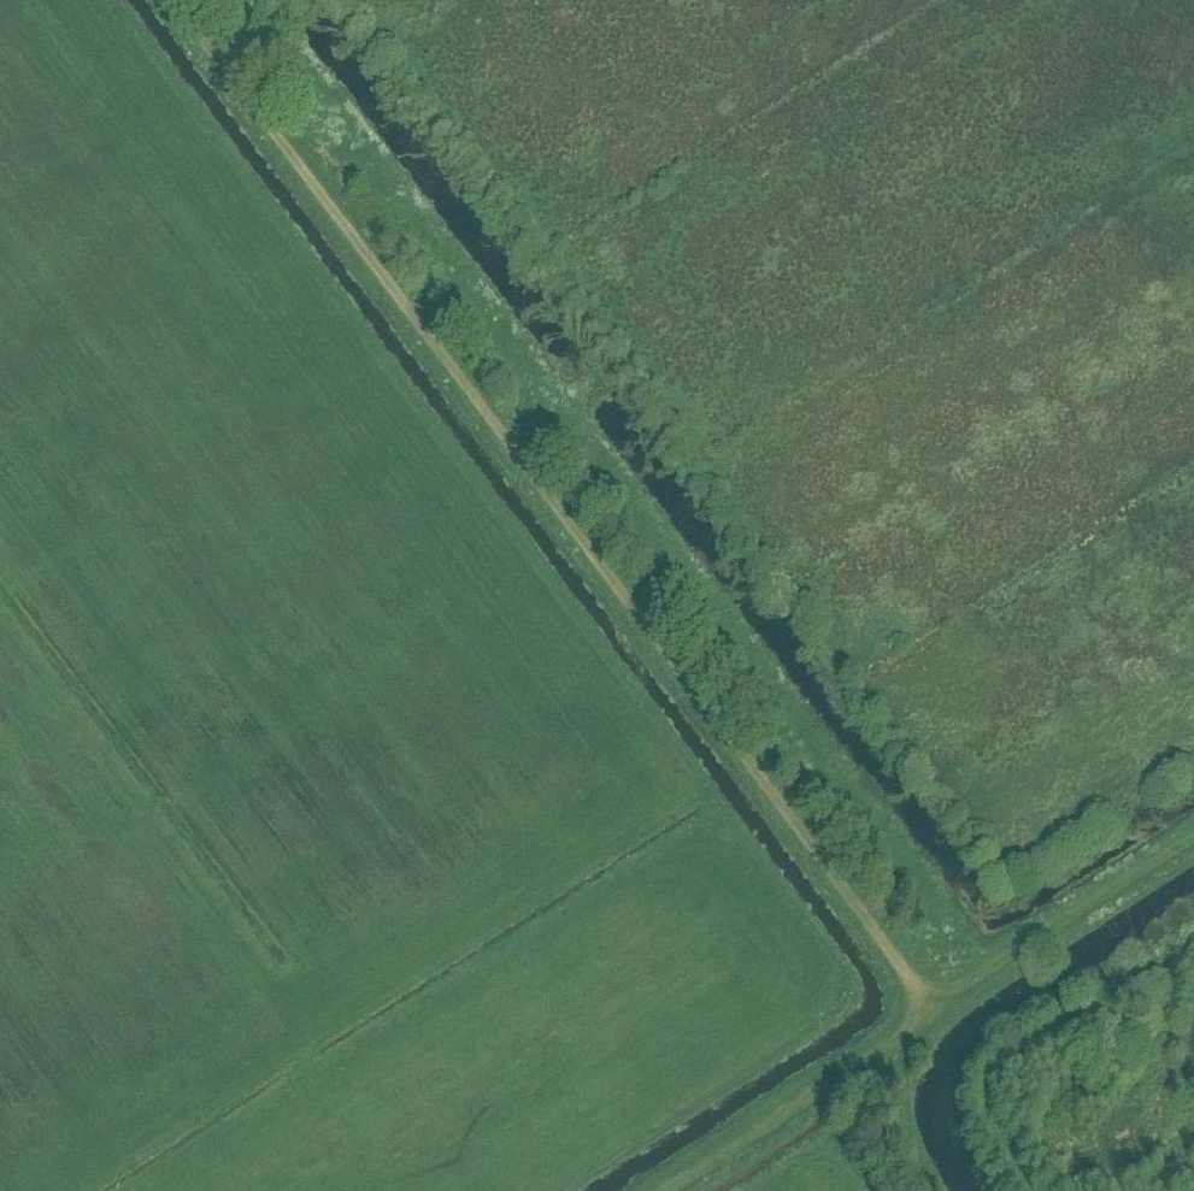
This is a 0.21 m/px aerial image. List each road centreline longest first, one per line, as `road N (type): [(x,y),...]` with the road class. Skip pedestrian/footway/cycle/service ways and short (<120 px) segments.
road 1 (track): [(931,1019),(165,0)]
road 2 (track): [(931,1019),(1193,848)]
road 3 (track): [(675,1190),(931,1019)]

